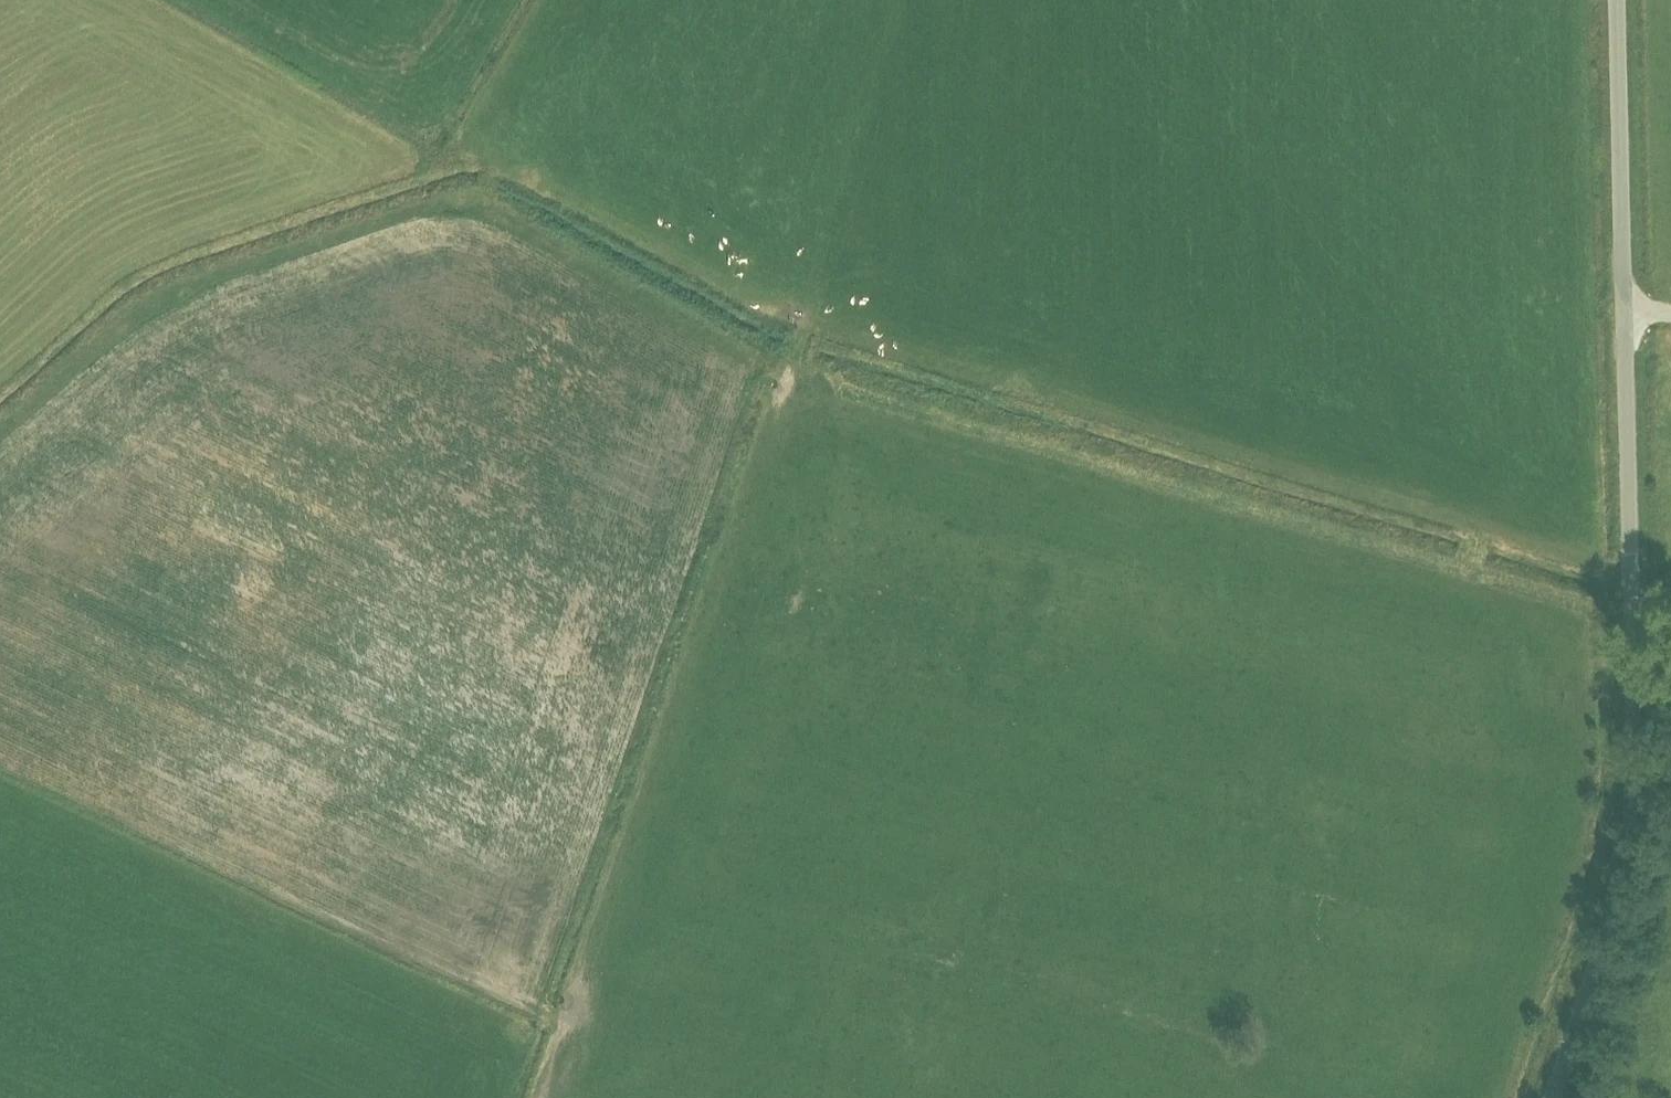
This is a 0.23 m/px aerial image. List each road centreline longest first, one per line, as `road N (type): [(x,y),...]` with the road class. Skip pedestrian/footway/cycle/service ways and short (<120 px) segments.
road 1 (unclassified): [(1551,1097),(1632,829),(1622,311)]
road 2 (unclassified): [(1622,311),(1616,0)]

